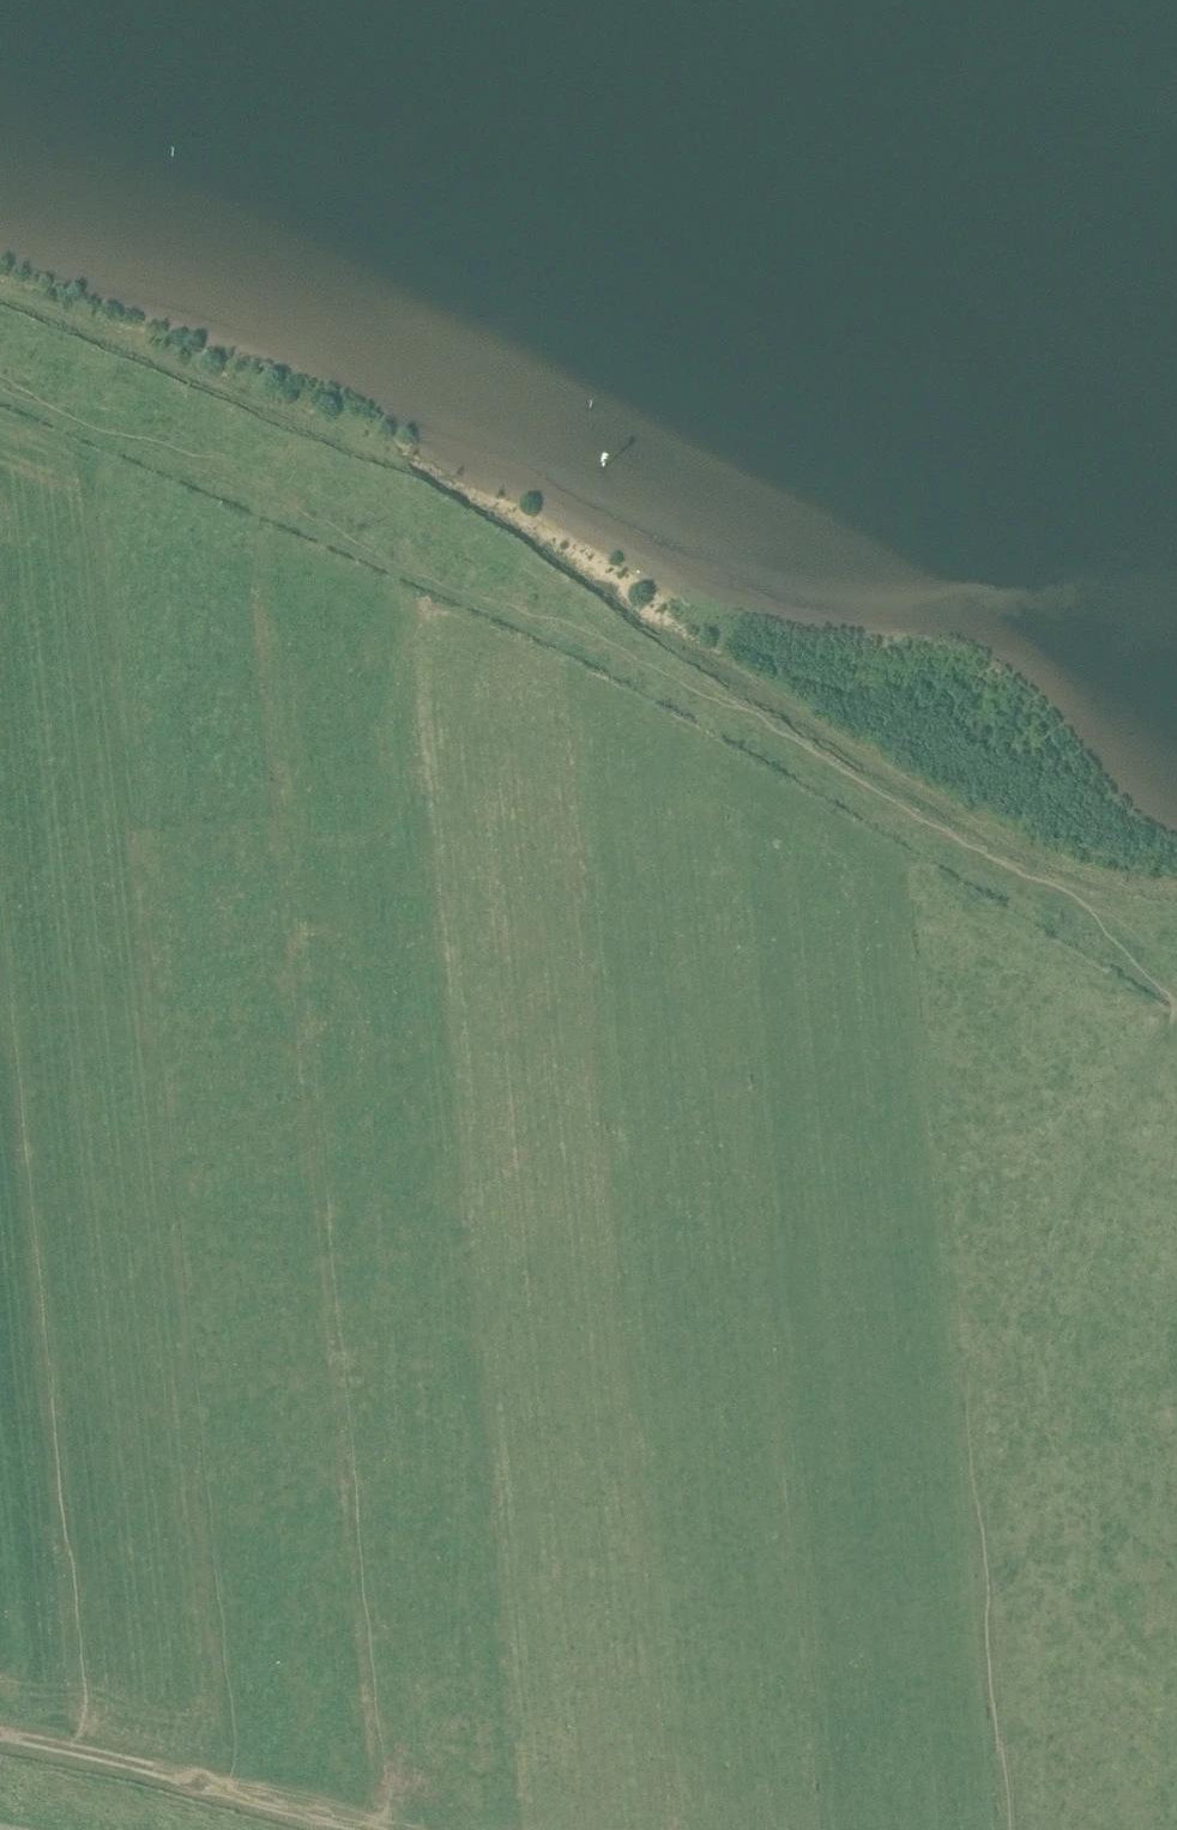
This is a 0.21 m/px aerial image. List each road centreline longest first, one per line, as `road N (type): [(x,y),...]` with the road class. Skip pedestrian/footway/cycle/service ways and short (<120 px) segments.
road 1 (track): [(0,1733),(372,1829)]

